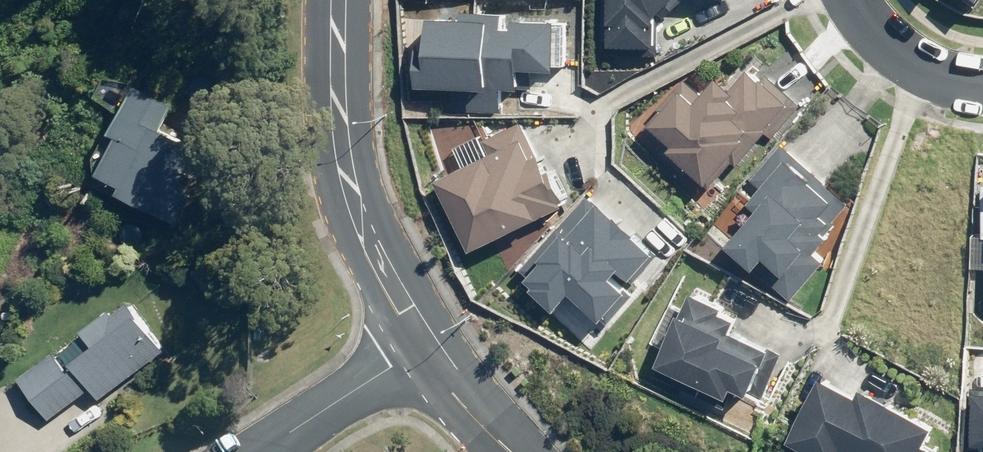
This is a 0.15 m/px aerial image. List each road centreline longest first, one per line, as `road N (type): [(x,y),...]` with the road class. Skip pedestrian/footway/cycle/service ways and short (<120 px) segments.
road 1 (tertiary): [(340,0),(337,118),(354,200),(424,344)]
road 2 (residential): [(265,451),(424,344)]
road 3 (residential): [(855,0),(890,50),(948,85),(982,87)]
road 4 (tertiary): [(424,344),(515,451)]

